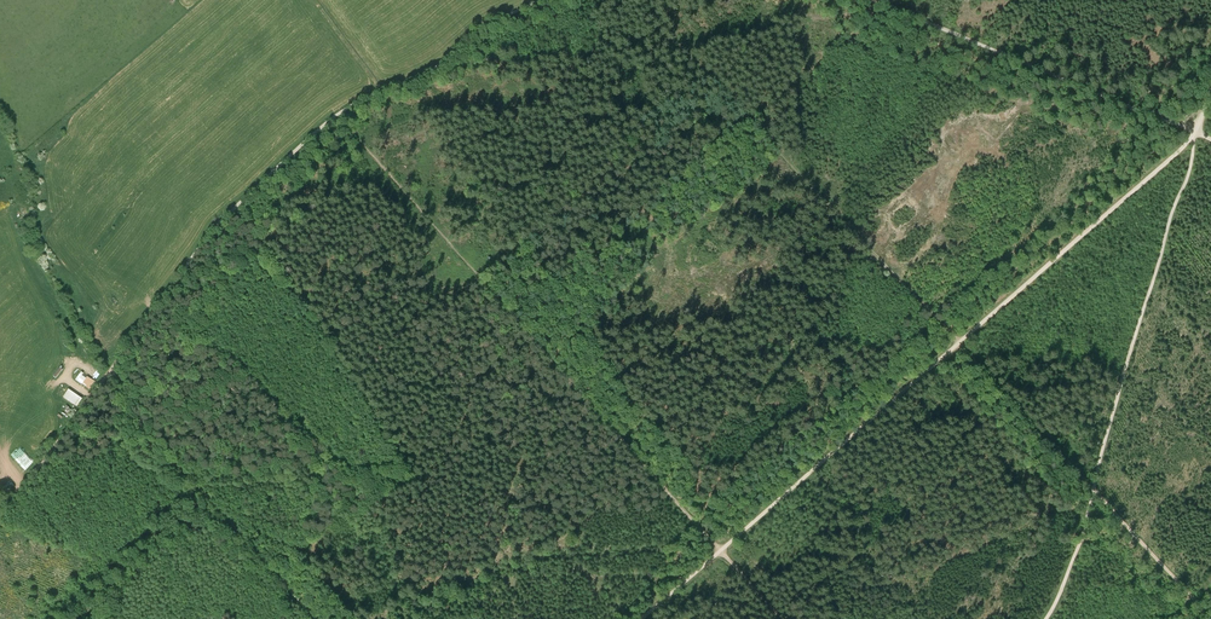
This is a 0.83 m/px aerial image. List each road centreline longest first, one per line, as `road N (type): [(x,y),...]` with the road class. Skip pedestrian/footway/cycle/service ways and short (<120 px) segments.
road 1 (track): [(690,49),(1210,614)]
road 2 (track): [(0,502),(29,476),(190,257),(260,182),(338,111),(423,71),(534,0)]
road 3 (track): [(642,618),(1197,131)]
road 4 (track): [(366,143),(781,618)]
road 5 (track): [(1197,131),(1089,516),(1045,618)]
road 6 (track): [(884,4),(1197,131)]
road 7 (track): [(314,618),(188,473),(140,449),(129,396),(108,371)]

